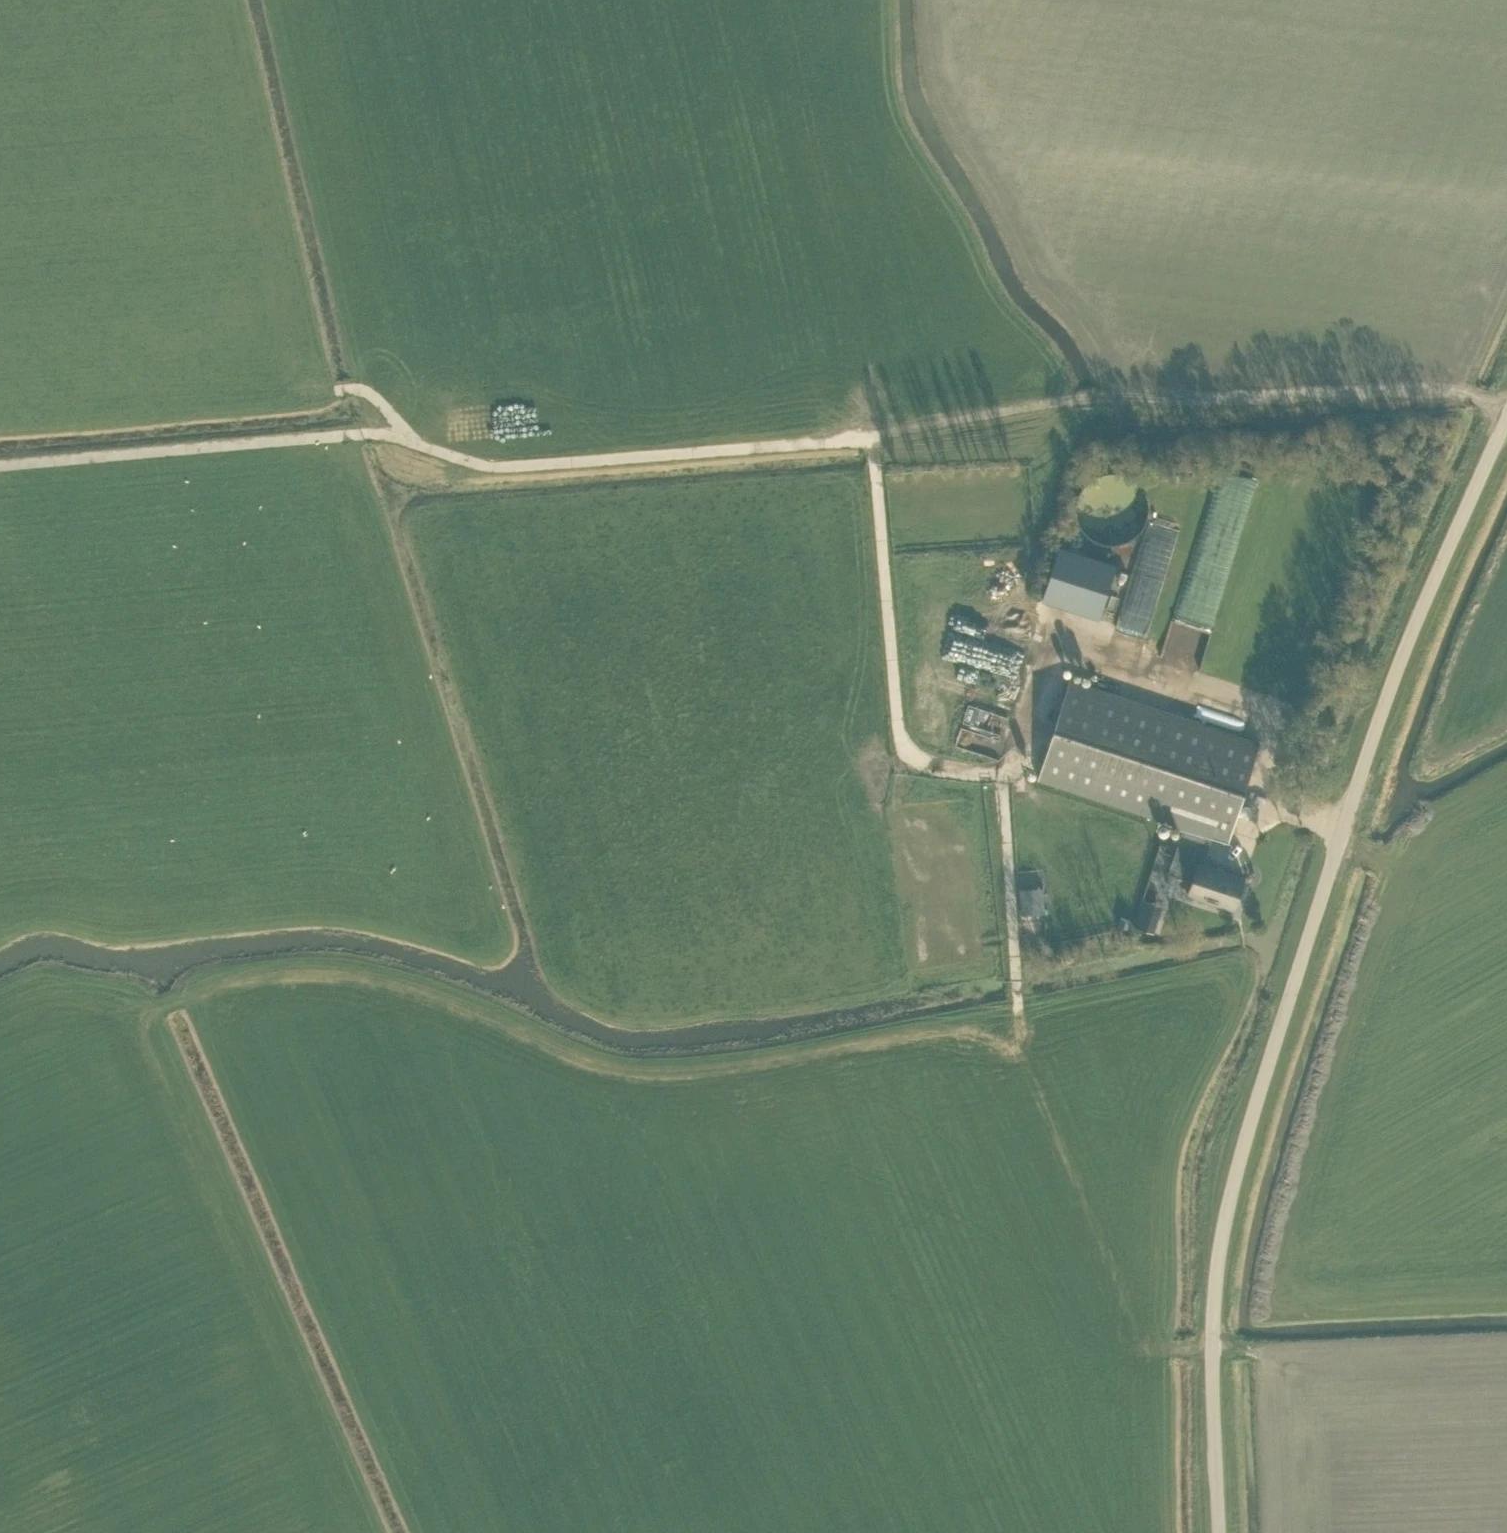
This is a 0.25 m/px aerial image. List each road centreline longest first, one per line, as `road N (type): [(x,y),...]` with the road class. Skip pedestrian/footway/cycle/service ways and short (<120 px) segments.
road 1 (track): [(0,471),(373,437),(502,475),(874,443),(898,725),(911,750),(934,765),(996,779),(1017,774)]
road 2 (unclassified): [(1222,1532),(1215,1322),(1238,1171),(1370,751),(1506,418)]
road 3 (track): [(874,443),(907,416),(948,403),(1445,389),(1506,413)]

